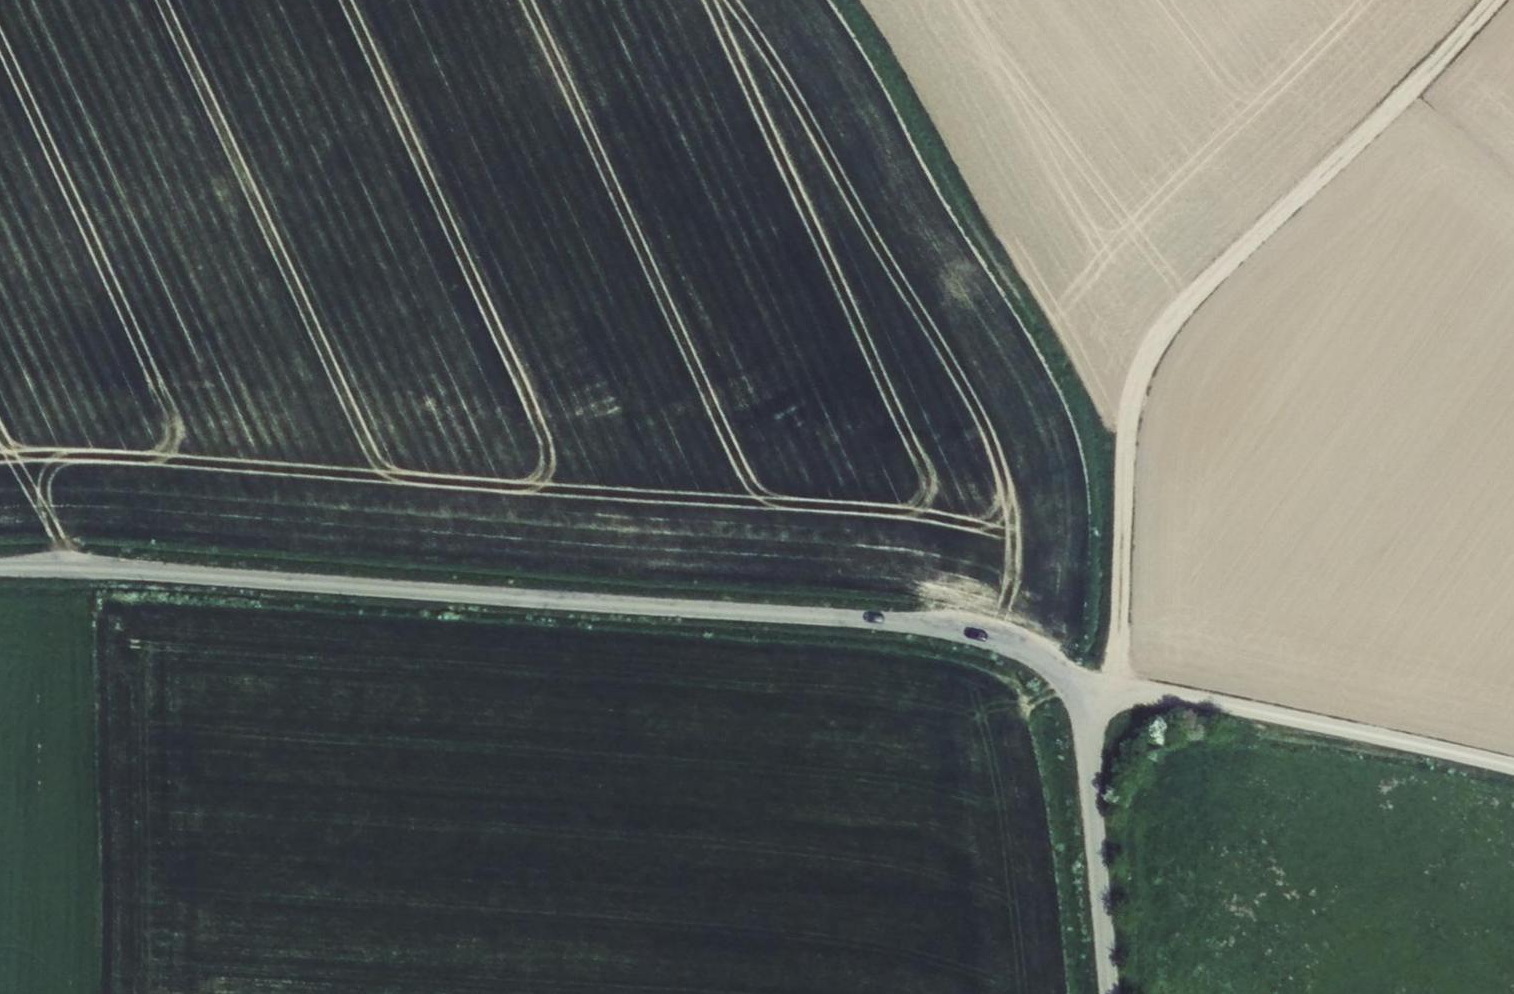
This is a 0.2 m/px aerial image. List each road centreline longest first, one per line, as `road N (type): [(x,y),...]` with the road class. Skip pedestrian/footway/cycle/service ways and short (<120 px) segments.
road 1 (tertiary): [(0,568),(929,627),(1025,651),(1060,673),(1080,699)]
road 2 (track): [(1122,693),(1134,426),(1156,355),(1185,307),(1381,123),(1489,0)]
road 3 (unclassified): [(1080,699),(1122,693),(1201,700),(1513,763)]
road 4 (tertiary): [(1109,993),(1080,699)]

